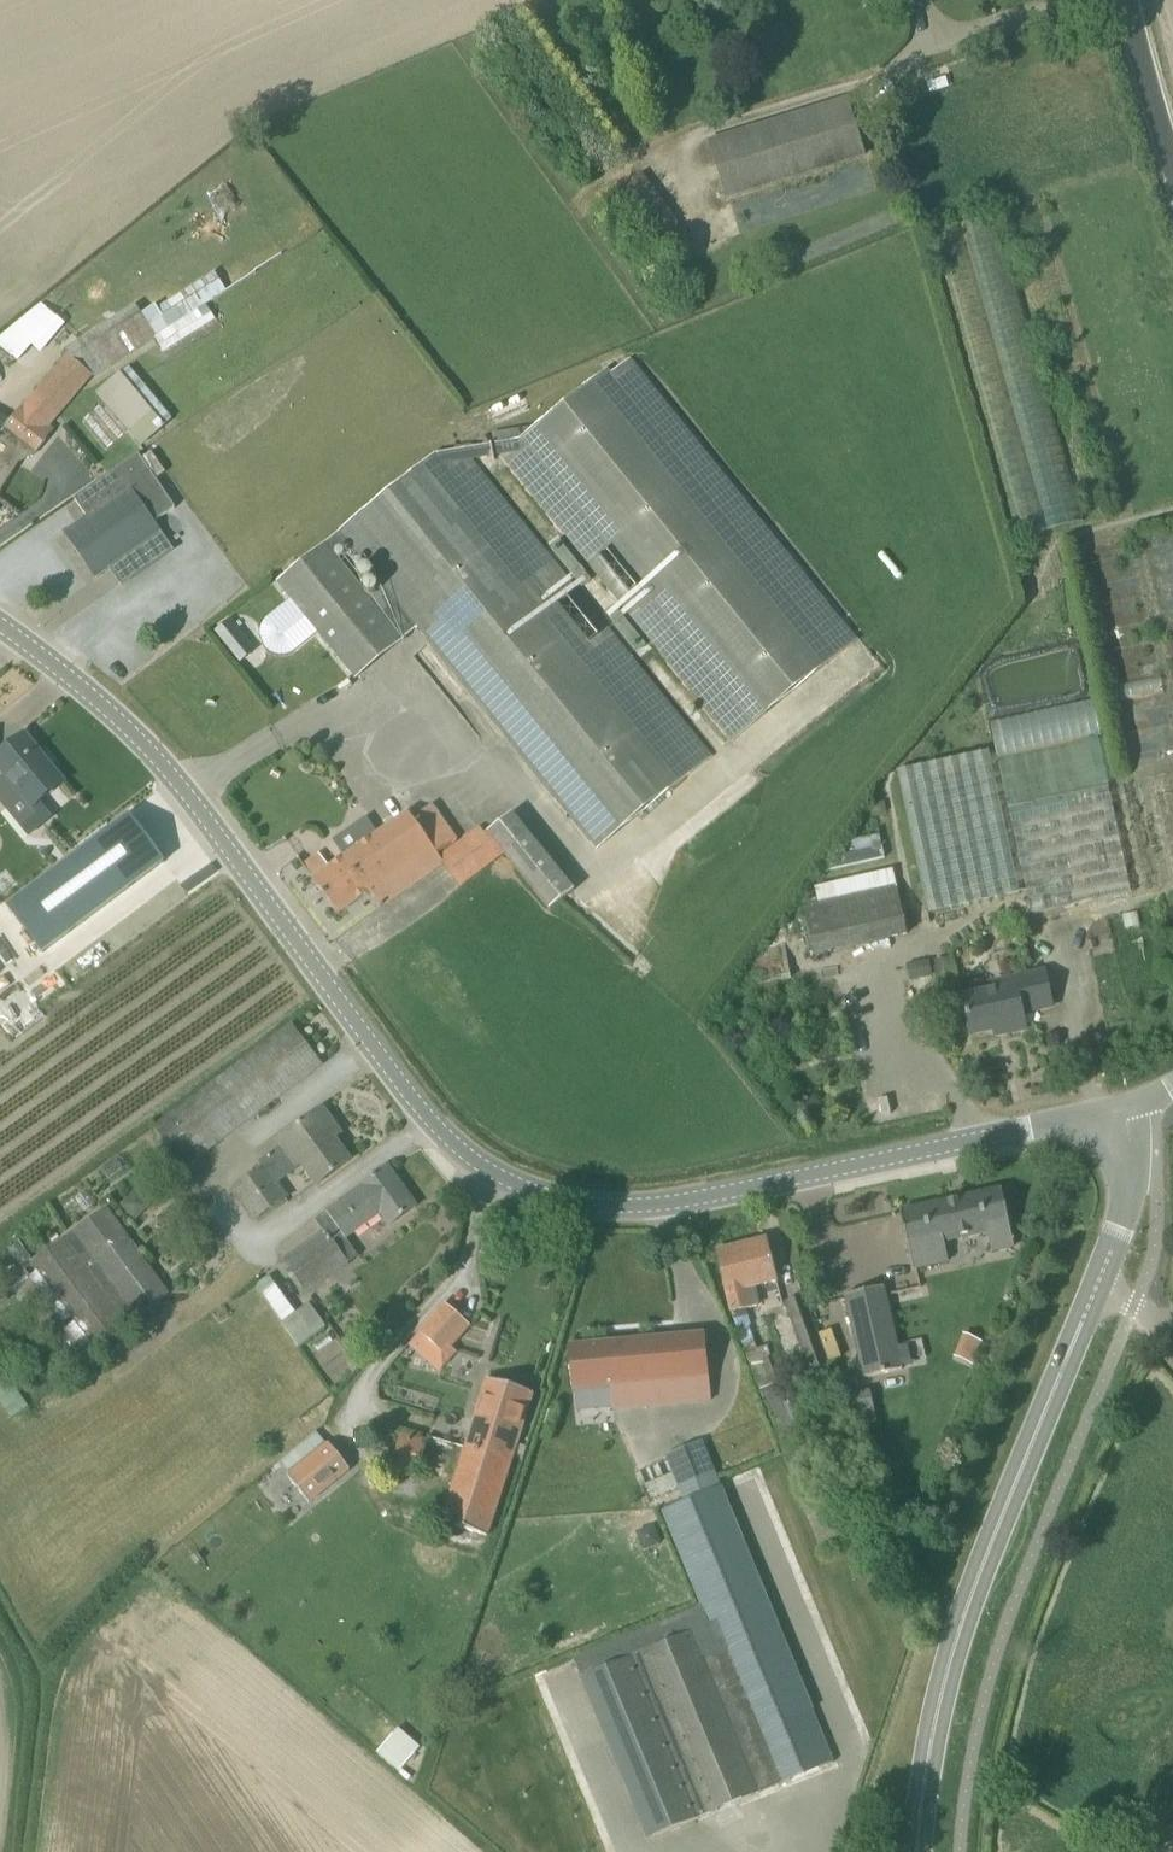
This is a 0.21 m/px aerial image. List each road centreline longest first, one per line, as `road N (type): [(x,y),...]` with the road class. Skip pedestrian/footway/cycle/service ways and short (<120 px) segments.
road 1 (unclassified): [(1125,1108),(689,1200),(615,1208),(551,1196),(477,1163),(411,1099),(130,731),(0,626)]
road 2 (tertiary): [(921,1851),(940,1695),(966,1606),(1129,1188),(1125,1108)]
road 3 (tertiary): [(1172,166),(1125,0)]

